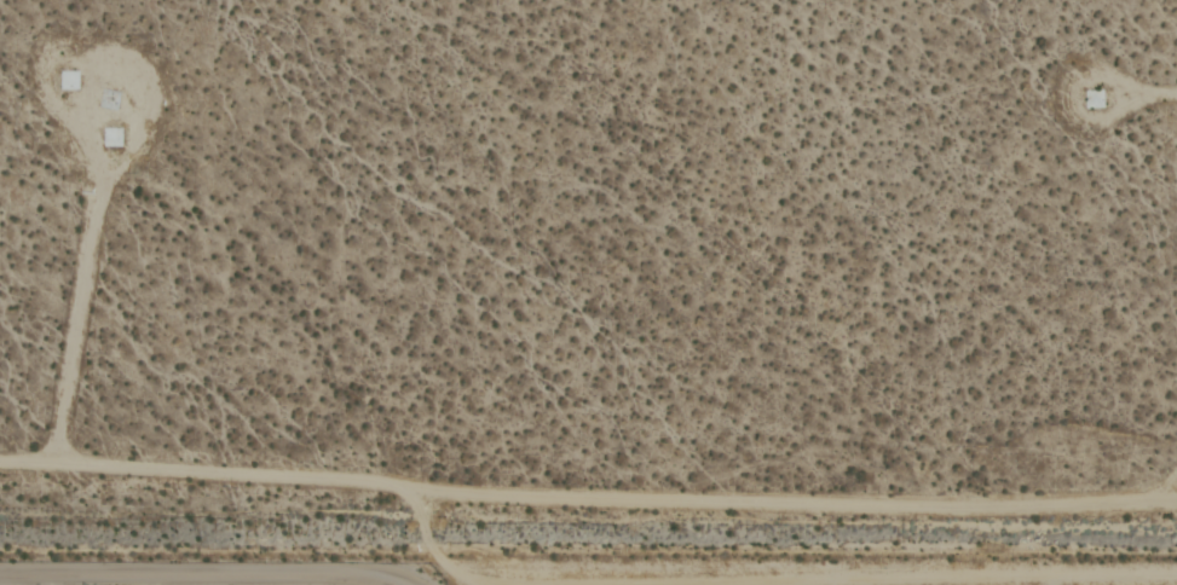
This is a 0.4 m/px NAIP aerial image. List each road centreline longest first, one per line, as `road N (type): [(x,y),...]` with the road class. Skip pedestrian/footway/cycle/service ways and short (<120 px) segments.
road 1 (track): [(1176,491),(1084,500),(552,494),(0,458)]
road 2 (track): [(1176,572),(485,564),(452,546),(426,485)]

